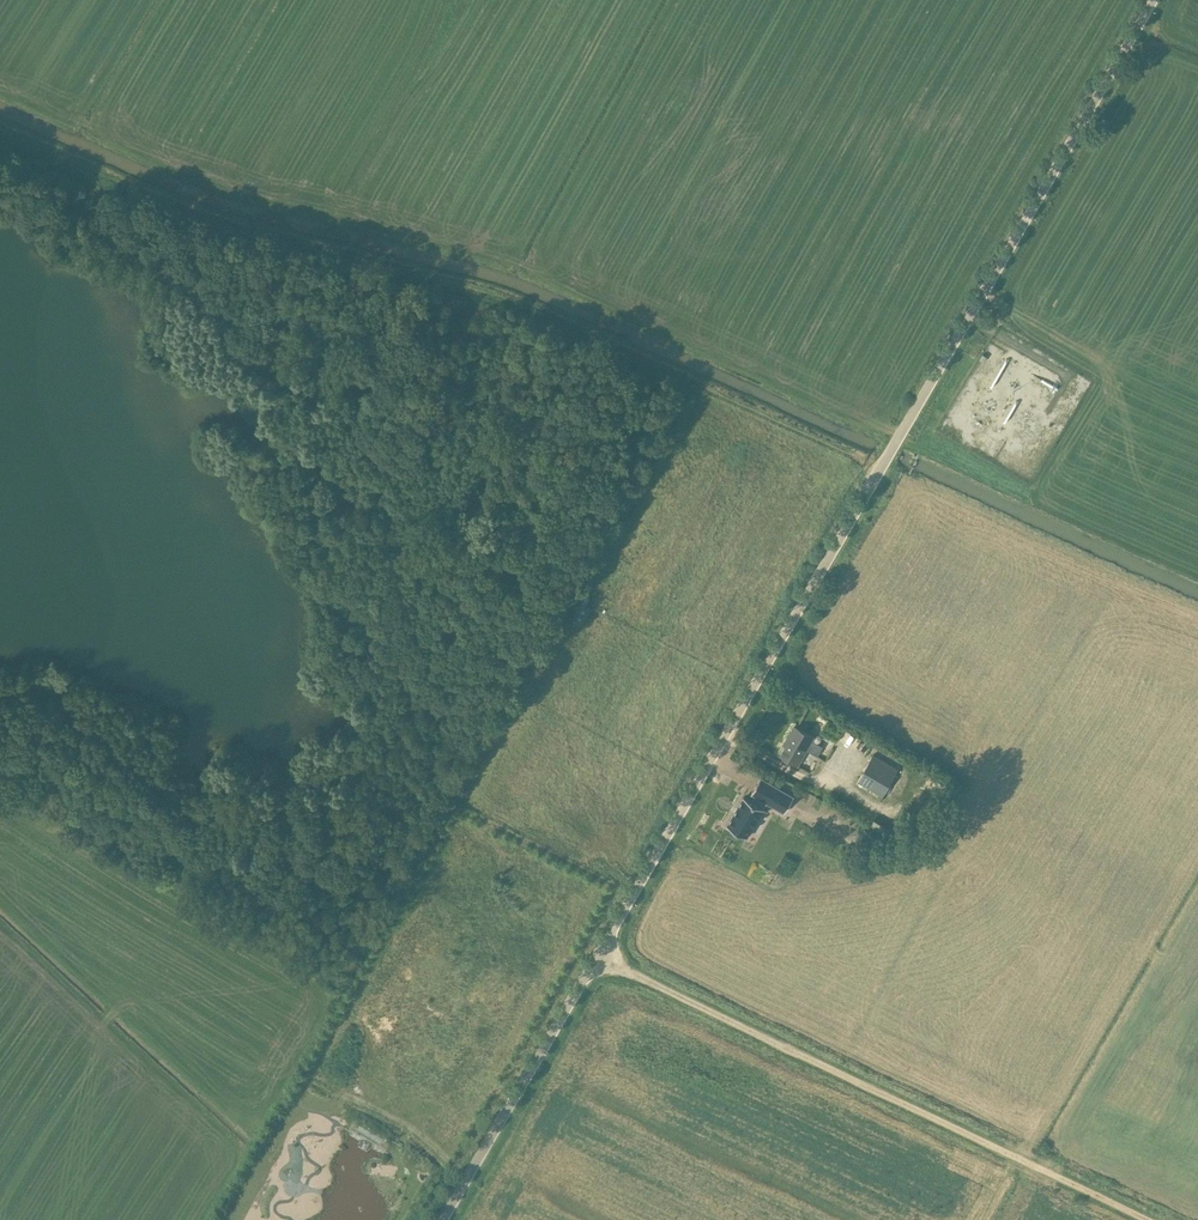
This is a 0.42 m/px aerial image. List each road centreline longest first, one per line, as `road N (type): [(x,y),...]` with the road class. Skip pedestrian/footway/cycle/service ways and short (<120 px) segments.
road 1 (unclassified): [(447,1219),(1150,0)]
road 2 (track): [(1143,1219),(601,957)]

